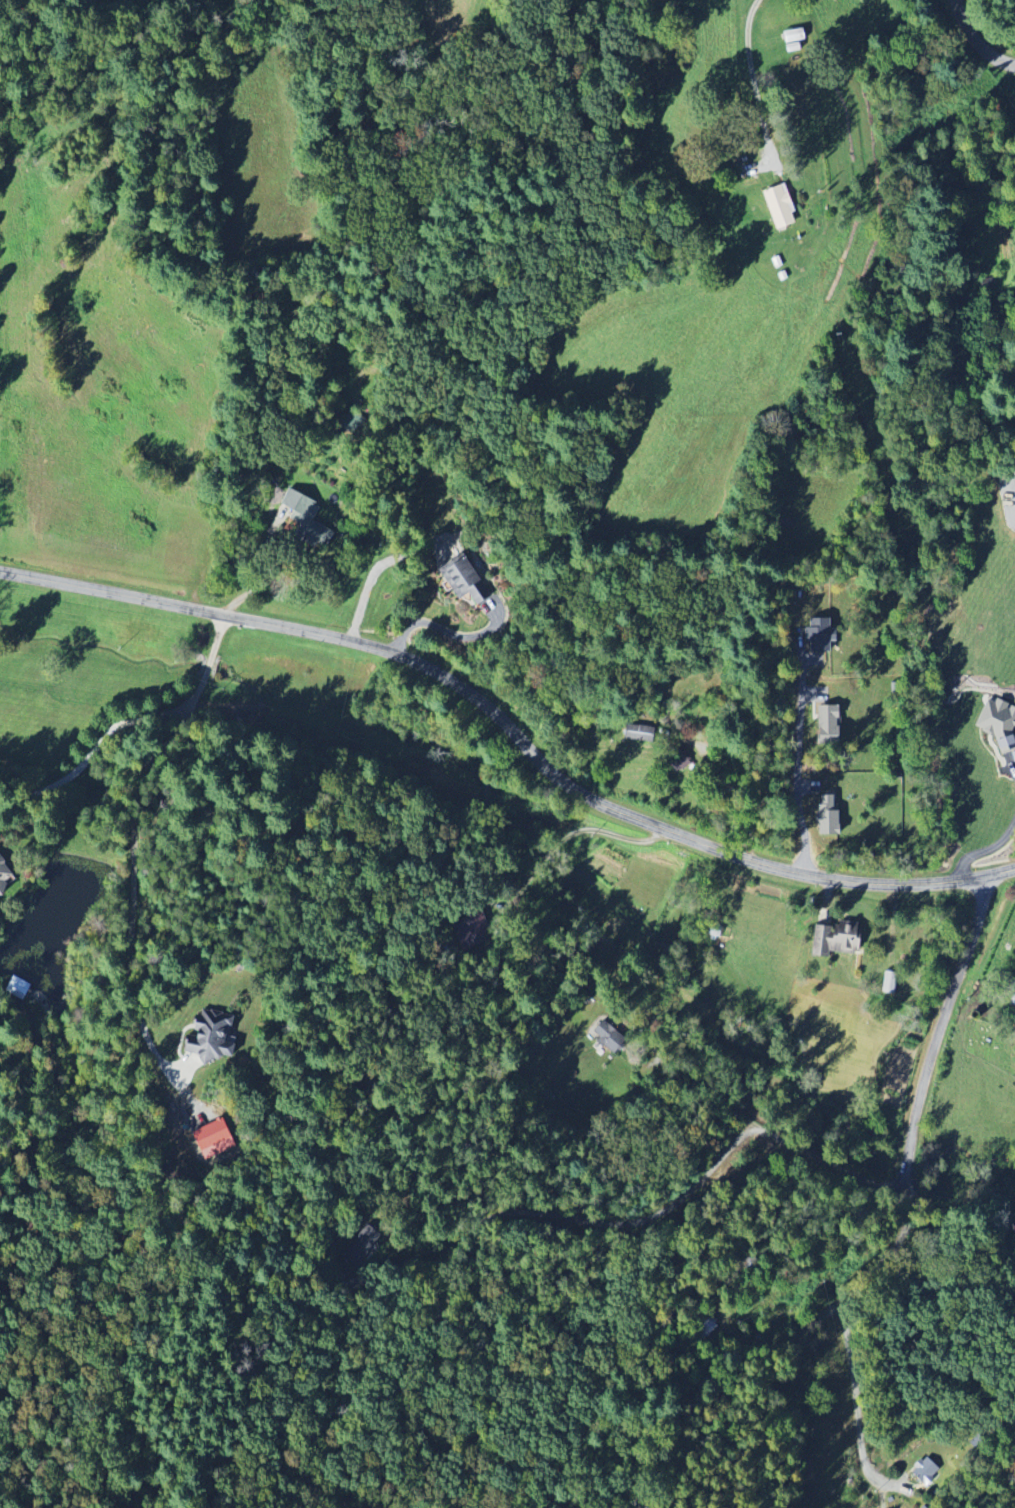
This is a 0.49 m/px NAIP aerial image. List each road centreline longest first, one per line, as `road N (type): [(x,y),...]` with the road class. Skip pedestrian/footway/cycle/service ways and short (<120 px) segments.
road 1 (residential): [(0,576),(396,655),(491,712),(568,786),(761,860),(906,888),(962,885),(1014,868)]
road 2 (residential): [(802,1331),(879,1265),(896,1236),(932,1056),(994,873)]

